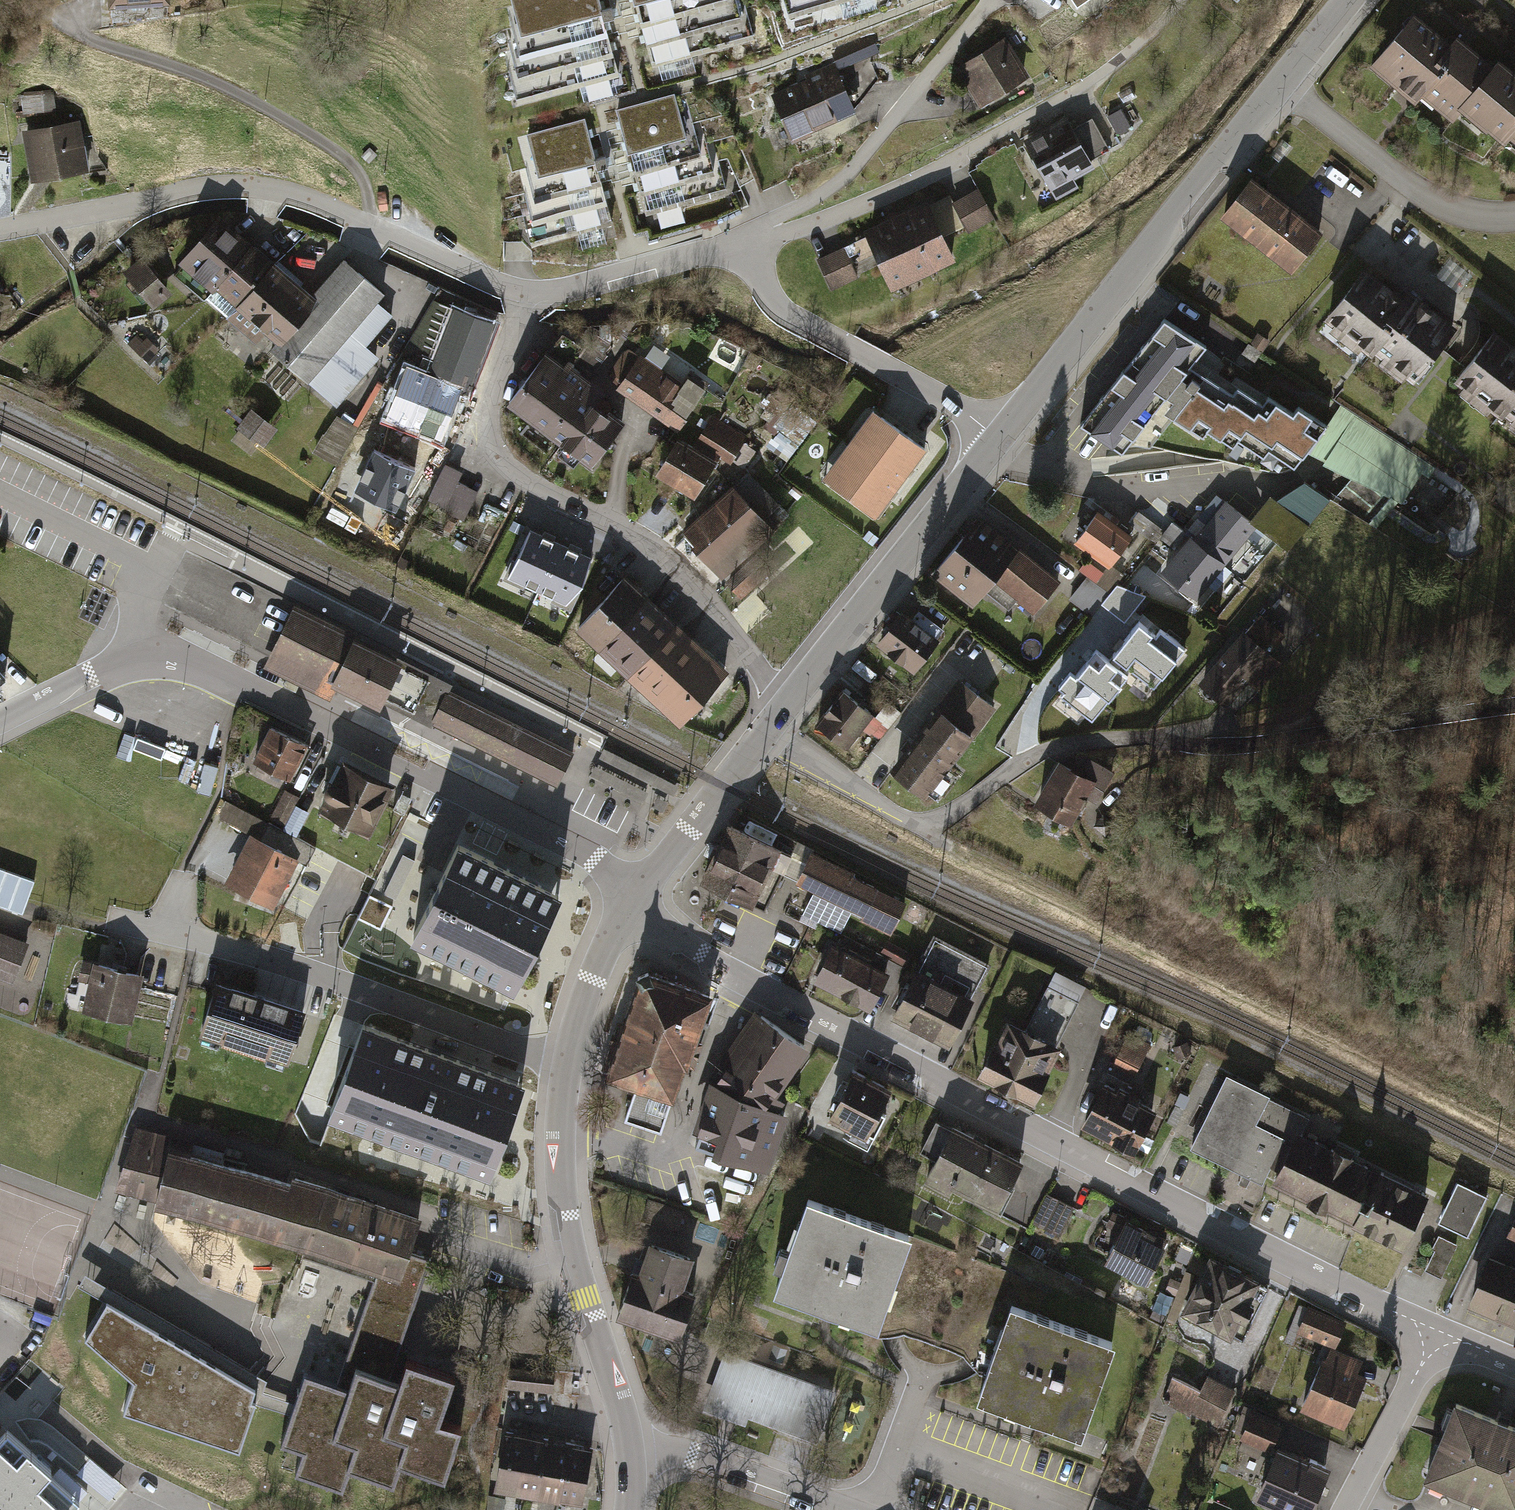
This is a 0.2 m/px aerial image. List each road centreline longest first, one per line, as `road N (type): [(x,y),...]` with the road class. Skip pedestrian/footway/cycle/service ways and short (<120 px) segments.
road 1 (residential): [(634,898),(664,930),(789,1002),(1438,1329)]
road 2 (track): [(1514,1131),(954,850),(910,821)]
road 3 (residential): [(532,299),(483,436),(496,467),(643,544),(728,630),(787,705)]
road 4 (residential): [(0,236),(212,194),(268,196),(532,299)]
road 5 (residential): [(151,653),(204,667),(543,828),(610,870),(634,898)]
road 6 (tertiary): [(1007,433),(1282,92)]
road 7 (residential): [(771,726),(858,793),(910,821),(941,821),(1057,746),(1119,735),(1145,746)]
road 8 (residential): [(567,1062),(169,928)]
road 9 (residential): [(746,245),(891,199),(1106,79)]
road 10 (tertiary): [(629,1440),(563,1207),(567,1062)]
road 11 (residential): [(746,245),(852,173),(995,0)]
road 12 (tertiary): [(787,705),(1007,433)]
road 13 (residential): [(746,245),(769,303),(1007,433)]
road 14 (residential): [(1282,92),(1437,207),(1514,222)]
road 15 (residential): [(532,299),(746,245)]
road 16 (tertiary): [(634,898),(771,726)]
road 17 (residential): [(629,1440),(829,1509)]
road 18 (residential): [(1346,1509),(1438,1329)]
road 19 (tertiary): [(567,1062),(605,947),(634,898)]
road 20 (residential): [(0,721),(151,653)]

